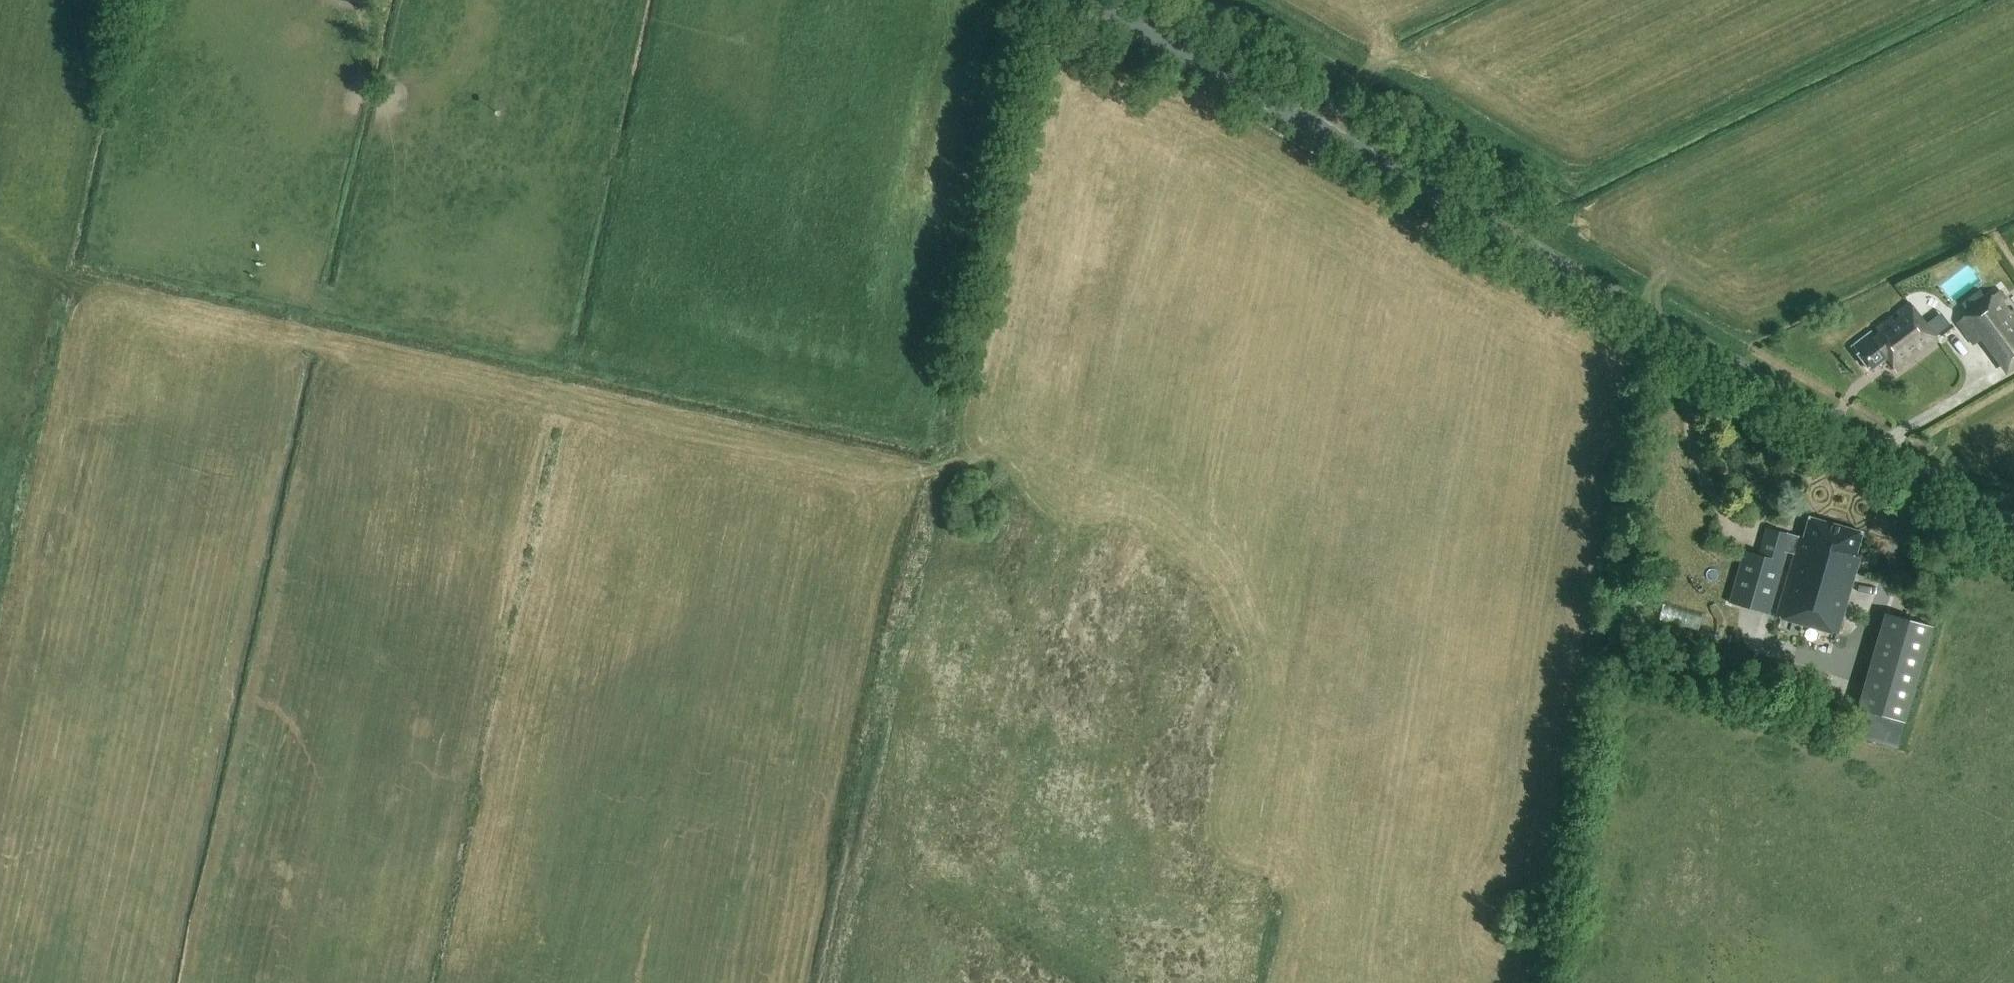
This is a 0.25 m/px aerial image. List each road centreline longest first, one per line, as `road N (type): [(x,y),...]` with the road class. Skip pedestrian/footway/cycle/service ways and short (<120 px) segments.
road 1 (tertiary): [(2013,525),(1110,0)]

